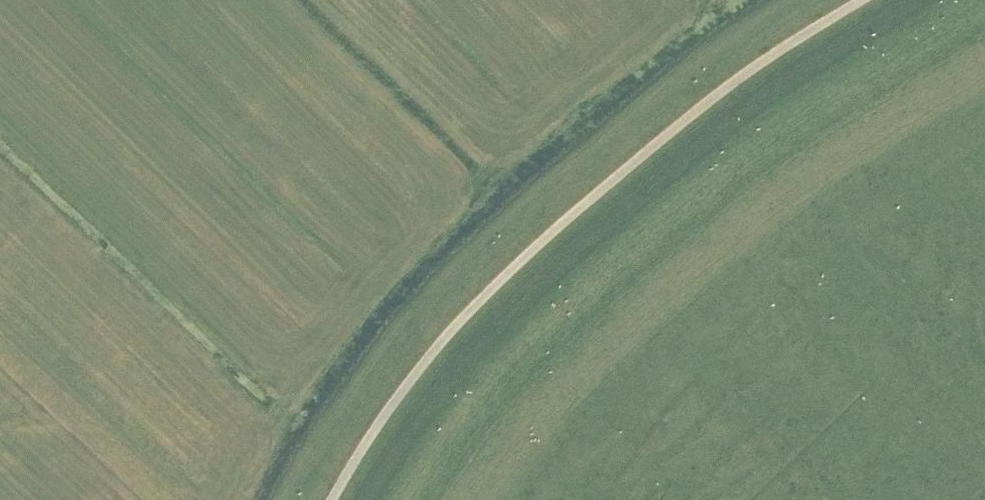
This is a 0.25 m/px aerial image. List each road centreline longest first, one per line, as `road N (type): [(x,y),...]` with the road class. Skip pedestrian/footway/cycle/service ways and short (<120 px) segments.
road 1 (unclassified): [(332,499),(427,360),(524,256),(721,92),(860,0)]

